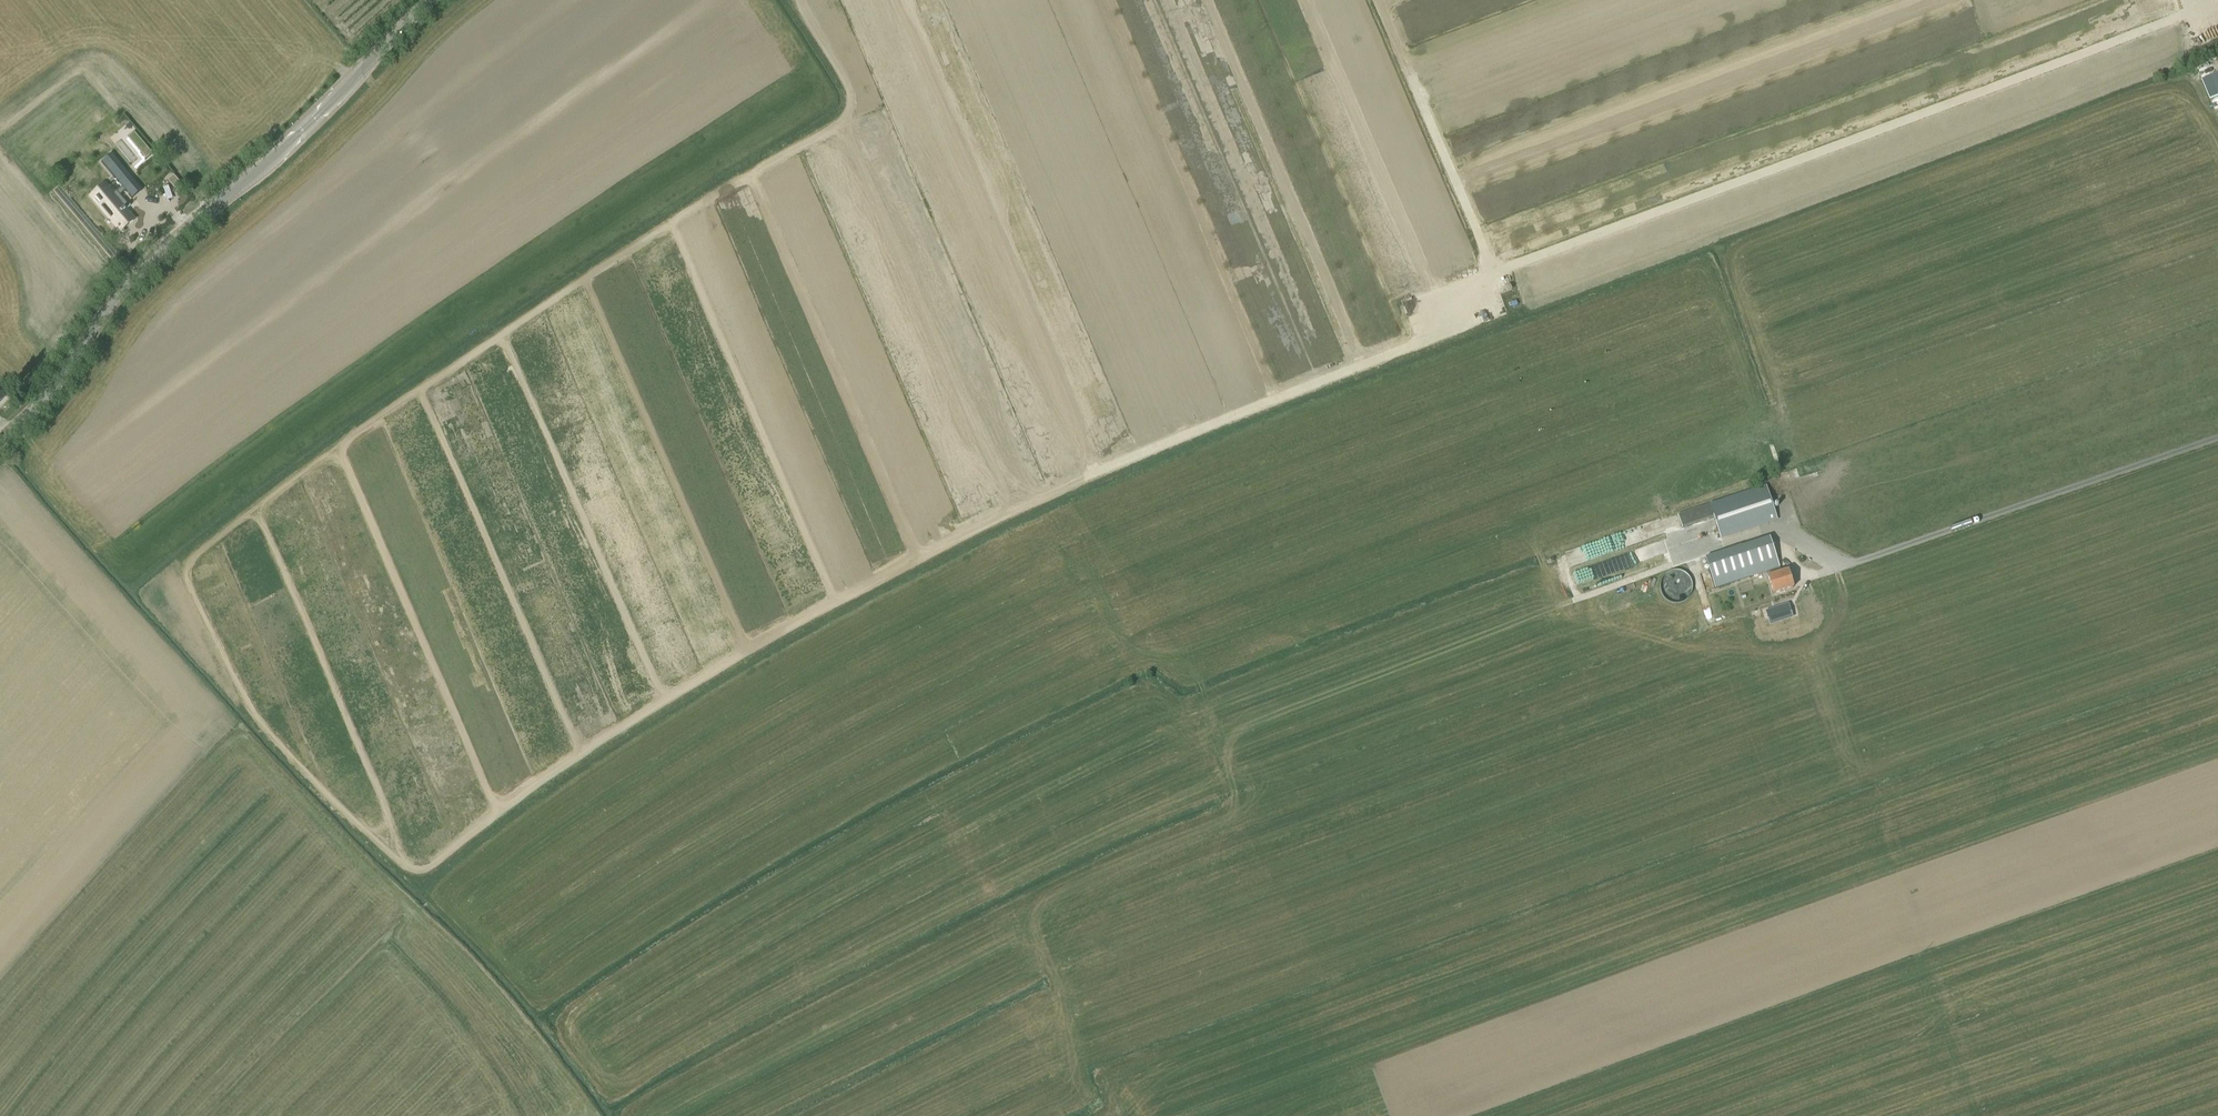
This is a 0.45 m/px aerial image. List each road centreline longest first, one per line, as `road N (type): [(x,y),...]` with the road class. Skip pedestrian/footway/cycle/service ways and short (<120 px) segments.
road 1 (secondary): [(0,438),(145,266),(282,149),(428,0)]

